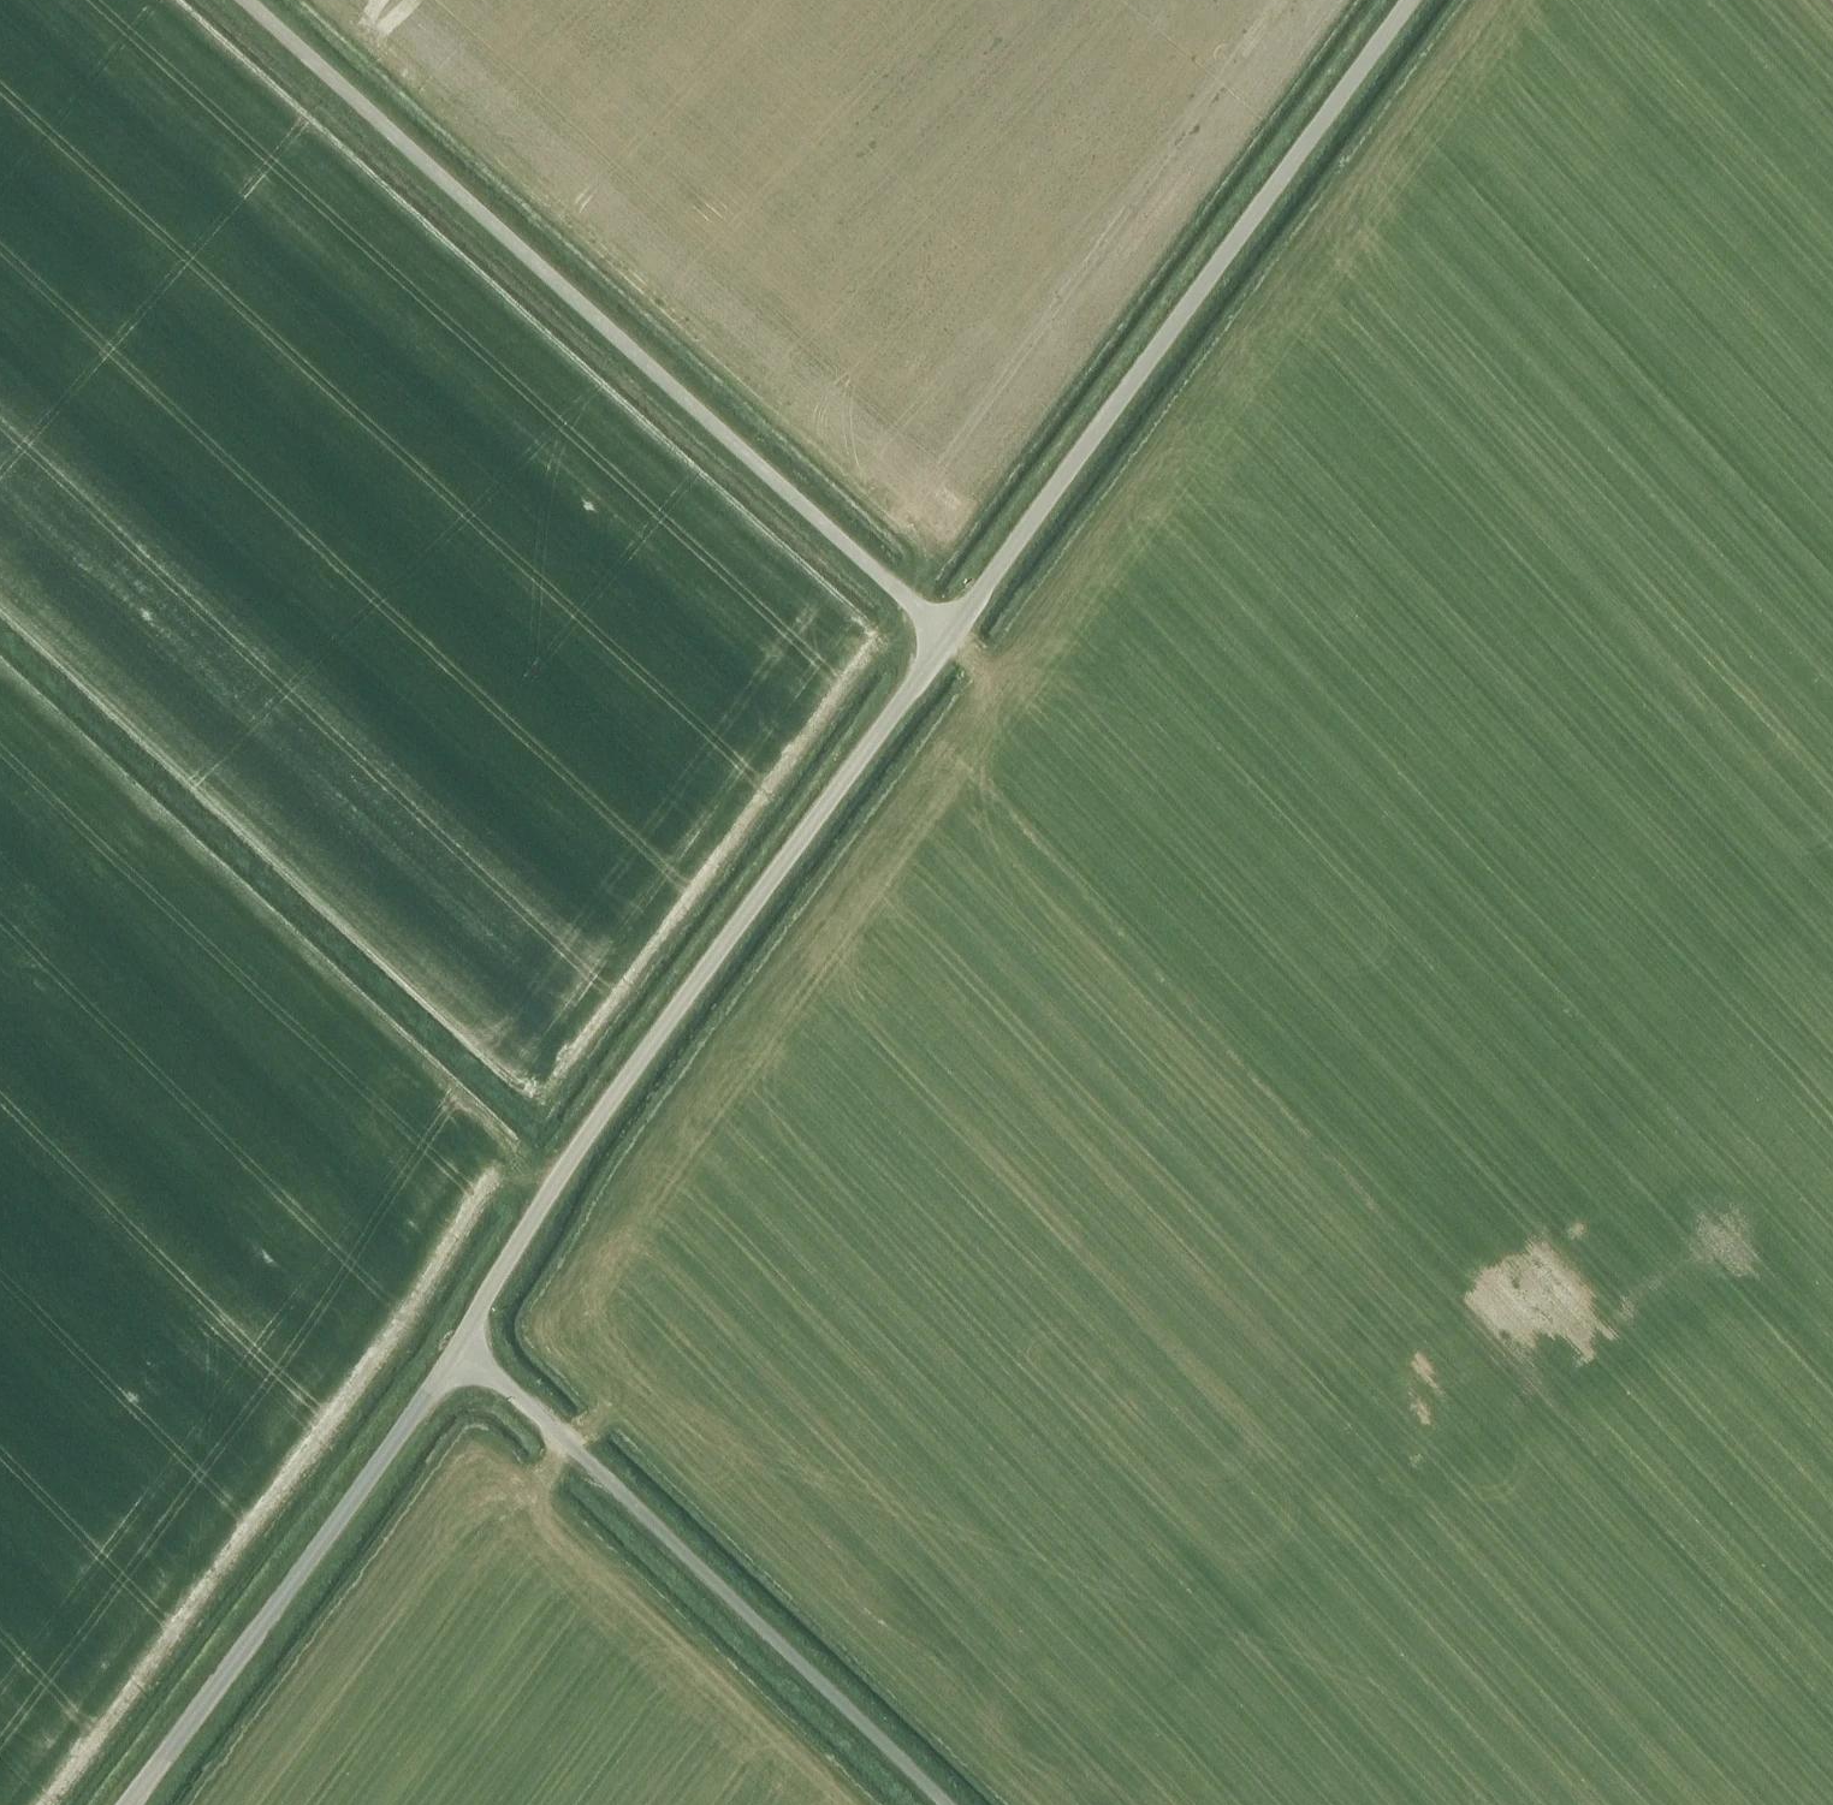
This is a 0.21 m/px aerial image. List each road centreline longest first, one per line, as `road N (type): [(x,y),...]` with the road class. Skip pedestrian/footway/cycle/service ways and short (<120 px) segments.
road 1 (unclassified): [(458,1346),(564,1169),(1408,0)]
road 2 (unclassified): [(943,1804),(458,1346)]
road 3 (unclassified): [(458,1346),(129,1804)]

